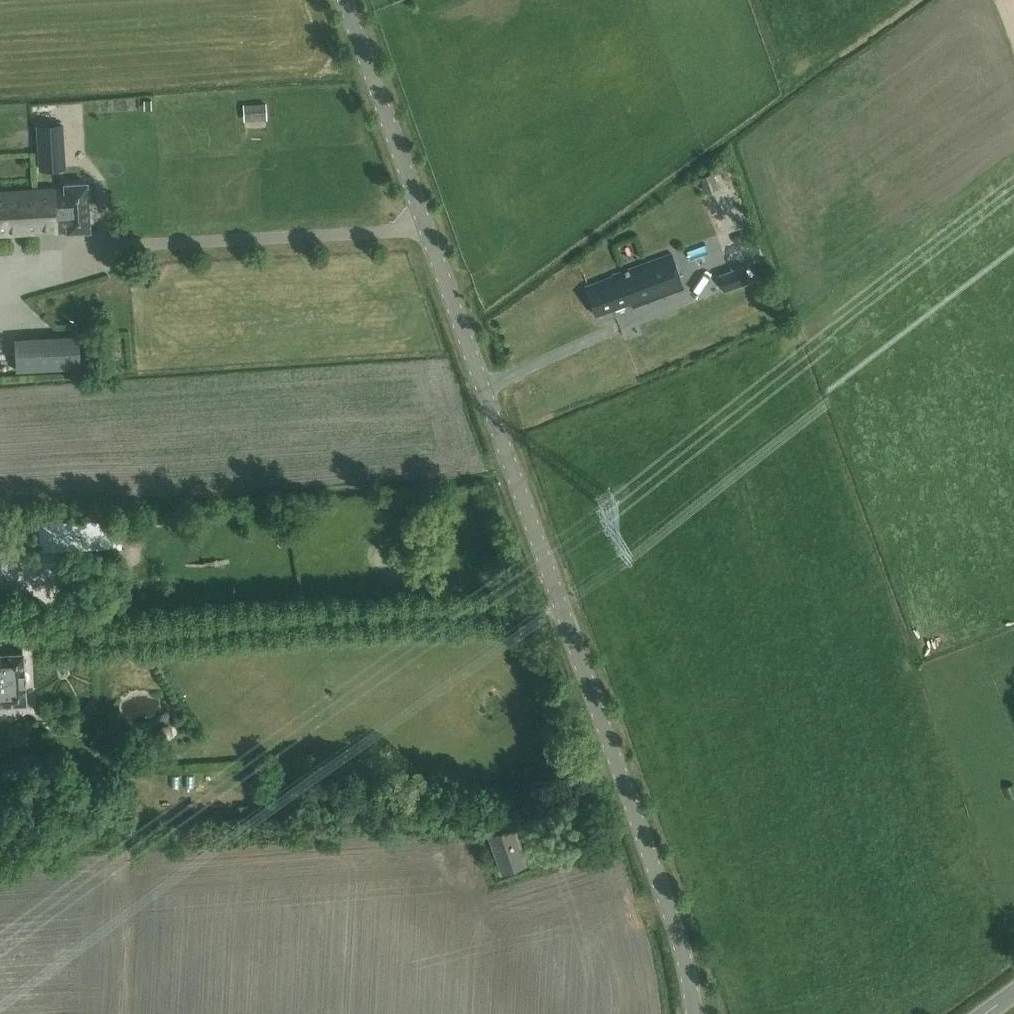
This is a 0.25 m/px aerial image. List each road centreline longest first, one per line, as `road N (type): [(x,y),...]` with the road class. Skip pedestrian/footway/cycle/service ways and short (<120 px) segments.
road 1 (tertiary): [(693,1013),(681,939),(346,0)]

